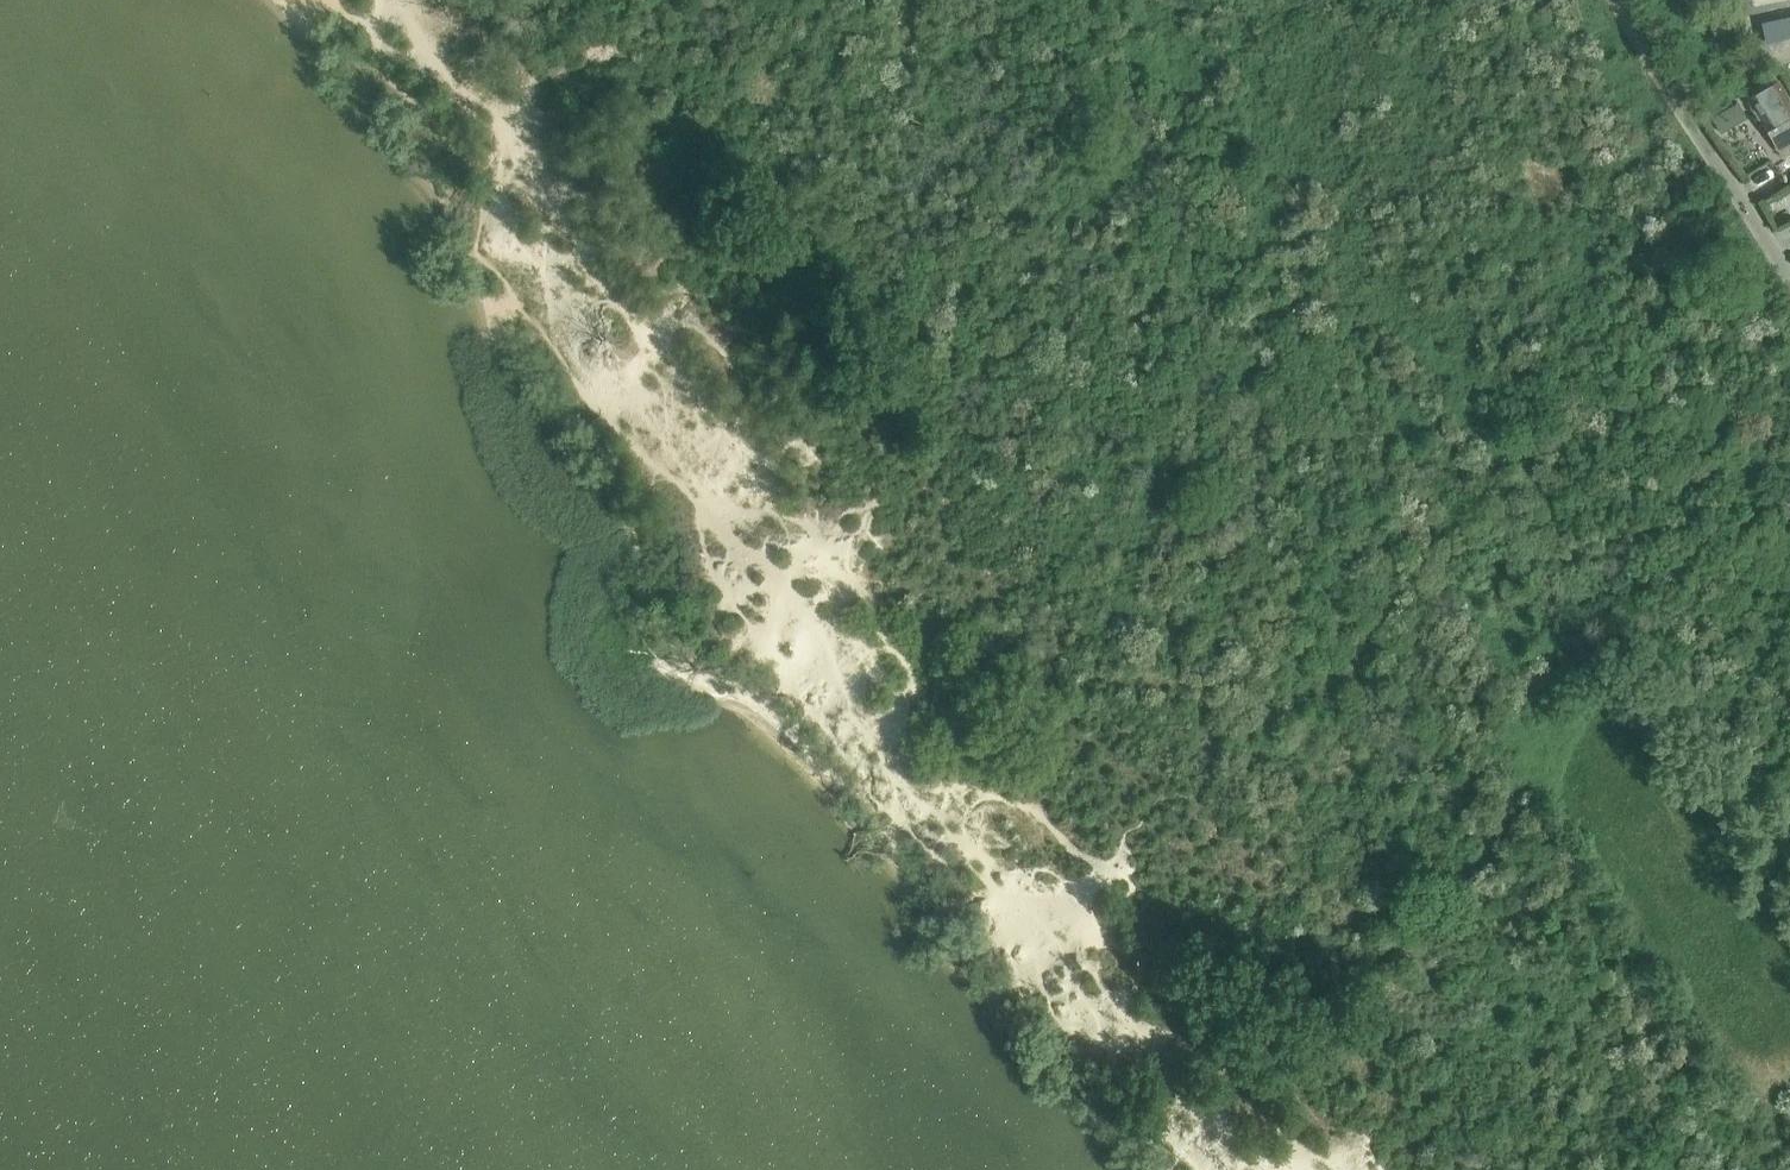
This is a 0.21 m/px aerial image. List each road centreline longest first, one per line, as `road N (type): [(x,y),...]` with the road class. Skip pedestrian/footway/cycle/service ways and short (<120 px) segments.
road 1 (unclassified): [(1789,273),(1618,0)]

